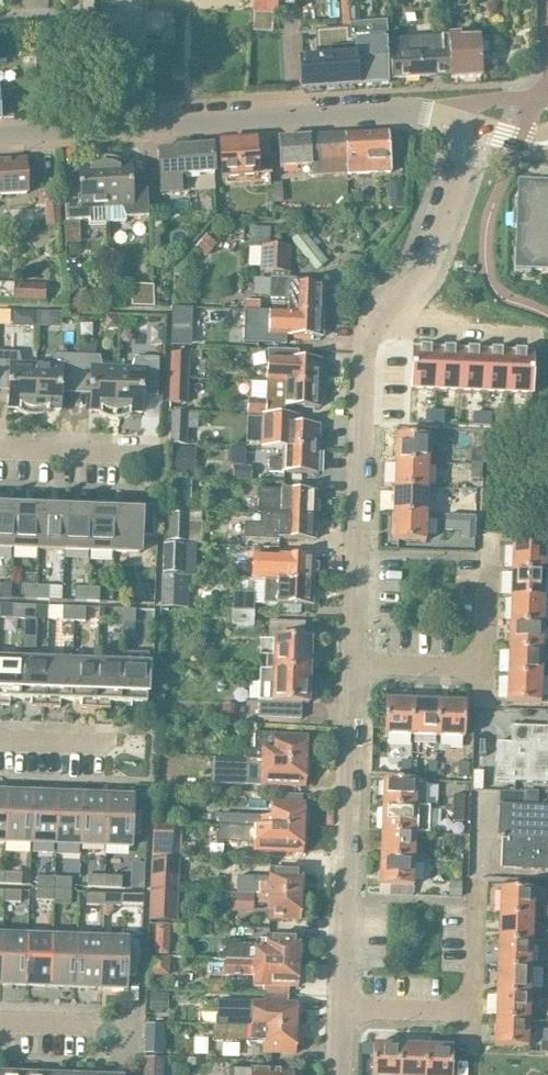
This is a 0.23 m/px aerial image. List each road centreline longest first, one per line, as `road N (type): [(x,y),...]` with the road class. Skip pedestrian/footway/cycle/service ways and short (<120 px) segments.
road 1 (residential): [(474,125),(423,277),(366,327),(352,663)]
road 2 (residential): [(130,125),(384,110),(474,125)]
road 3 (residential): [(352,663),(340,1006)]
road 4 (residential): [(130,125),(125,40),(108,24),(5,23)]
road 5 (residential): [(136,446),(0,442)]
road 6 (residential): [(471,1011),(478,877)]
road 7 (residential): [(485,663),(352,663)]
road 8 (residential): [(340,1006),(471,1011)]
road 9 (residential): [(0,135),(130,125)]
road 10 (residential): [(485,663),(490,533)]

